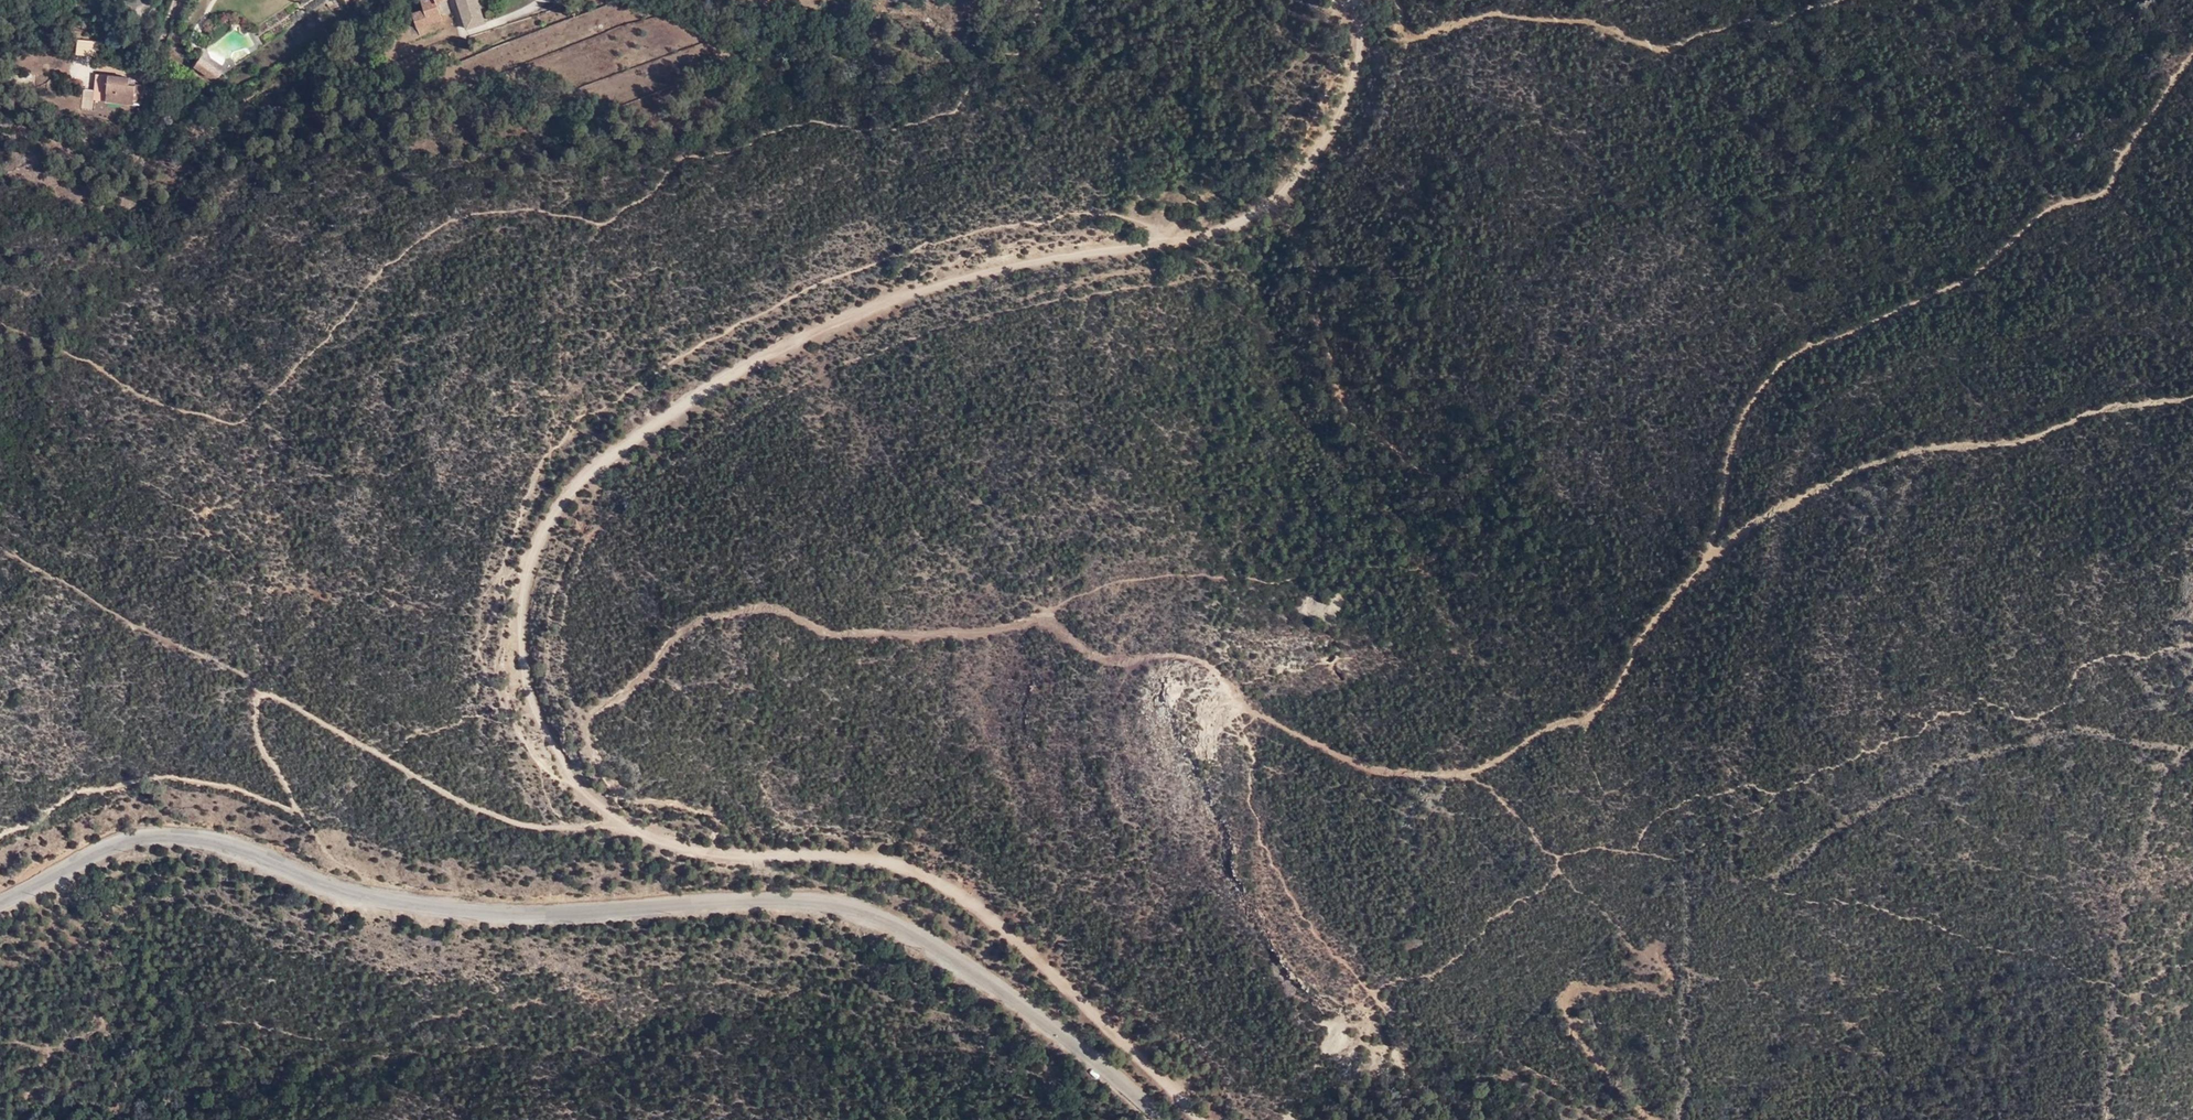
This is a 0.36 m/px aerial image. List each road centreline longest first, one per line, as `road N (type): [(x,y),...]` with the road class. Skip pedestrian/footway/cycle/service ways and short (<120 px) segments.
road 1 (track): [(712,852),(622,822),(579,784),(528,686),(522,597),(550,521),(582,474),(674,406),(870,309),(974,274),(1176,237),(1268,209),(1325,141),(1351,91),(1359,0)]
road 2 (unclassified): [(0,903),(119,840),(169,835),(222,841),(371,895),(501,913),(748,898),(851,905),(910,927),(1017,1001),(1161,1119)]
road 3 (track): [(1205,1119),(1002,927),(930,876),(850,854),(712,852)]

